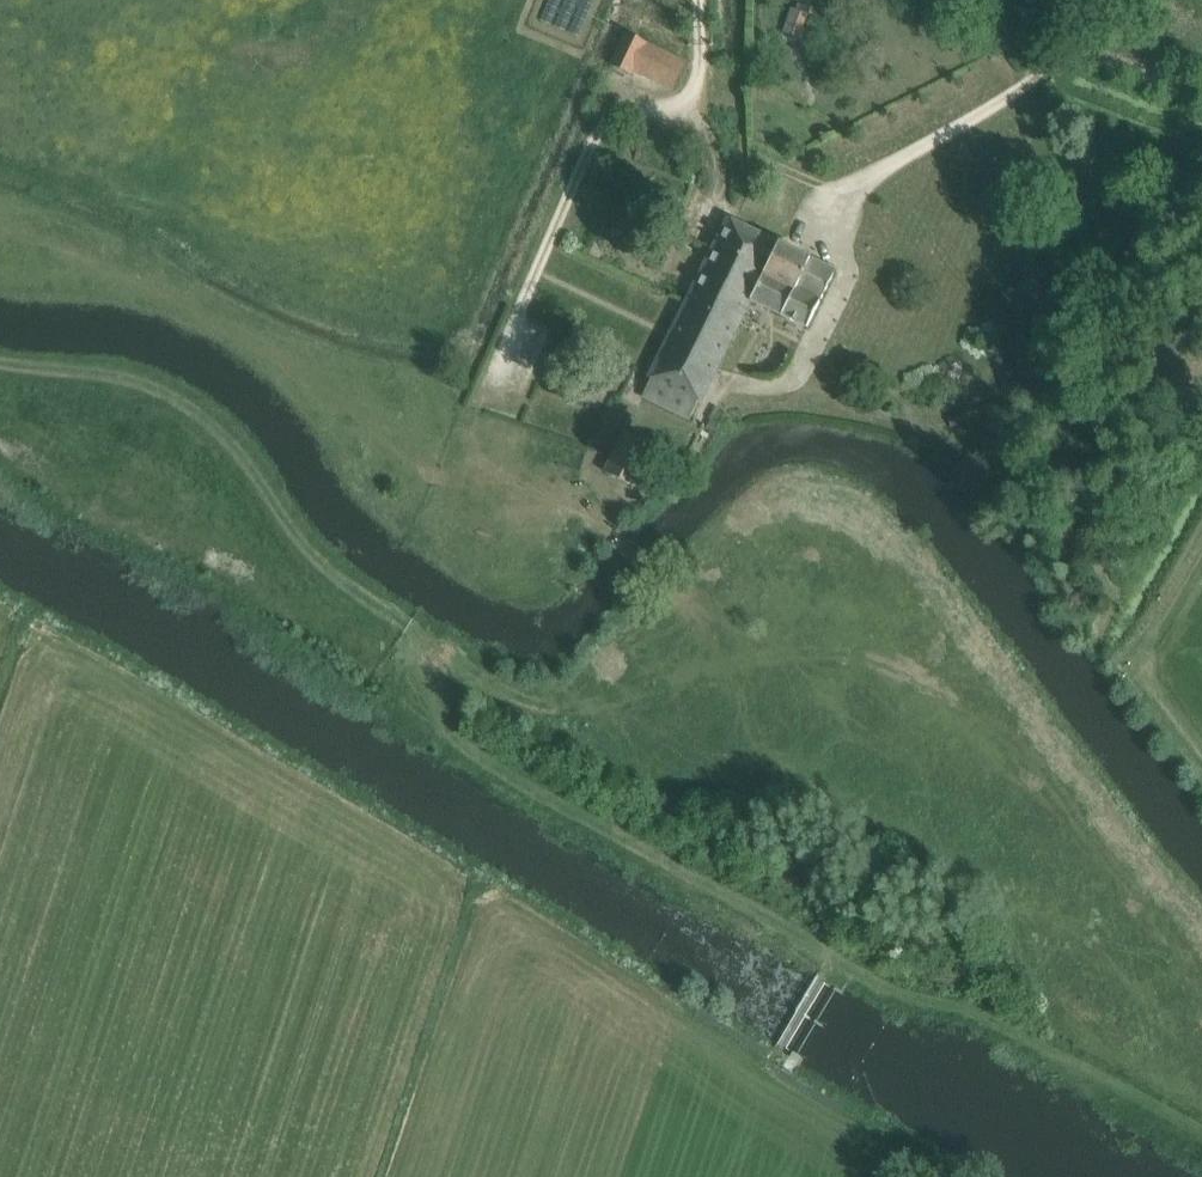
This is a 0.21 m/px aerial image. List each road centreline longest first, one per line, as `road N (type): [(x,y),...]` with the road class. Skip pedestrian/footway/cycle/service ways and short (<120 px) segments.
road 1 (track): [(1201,92),(1079,46)]

